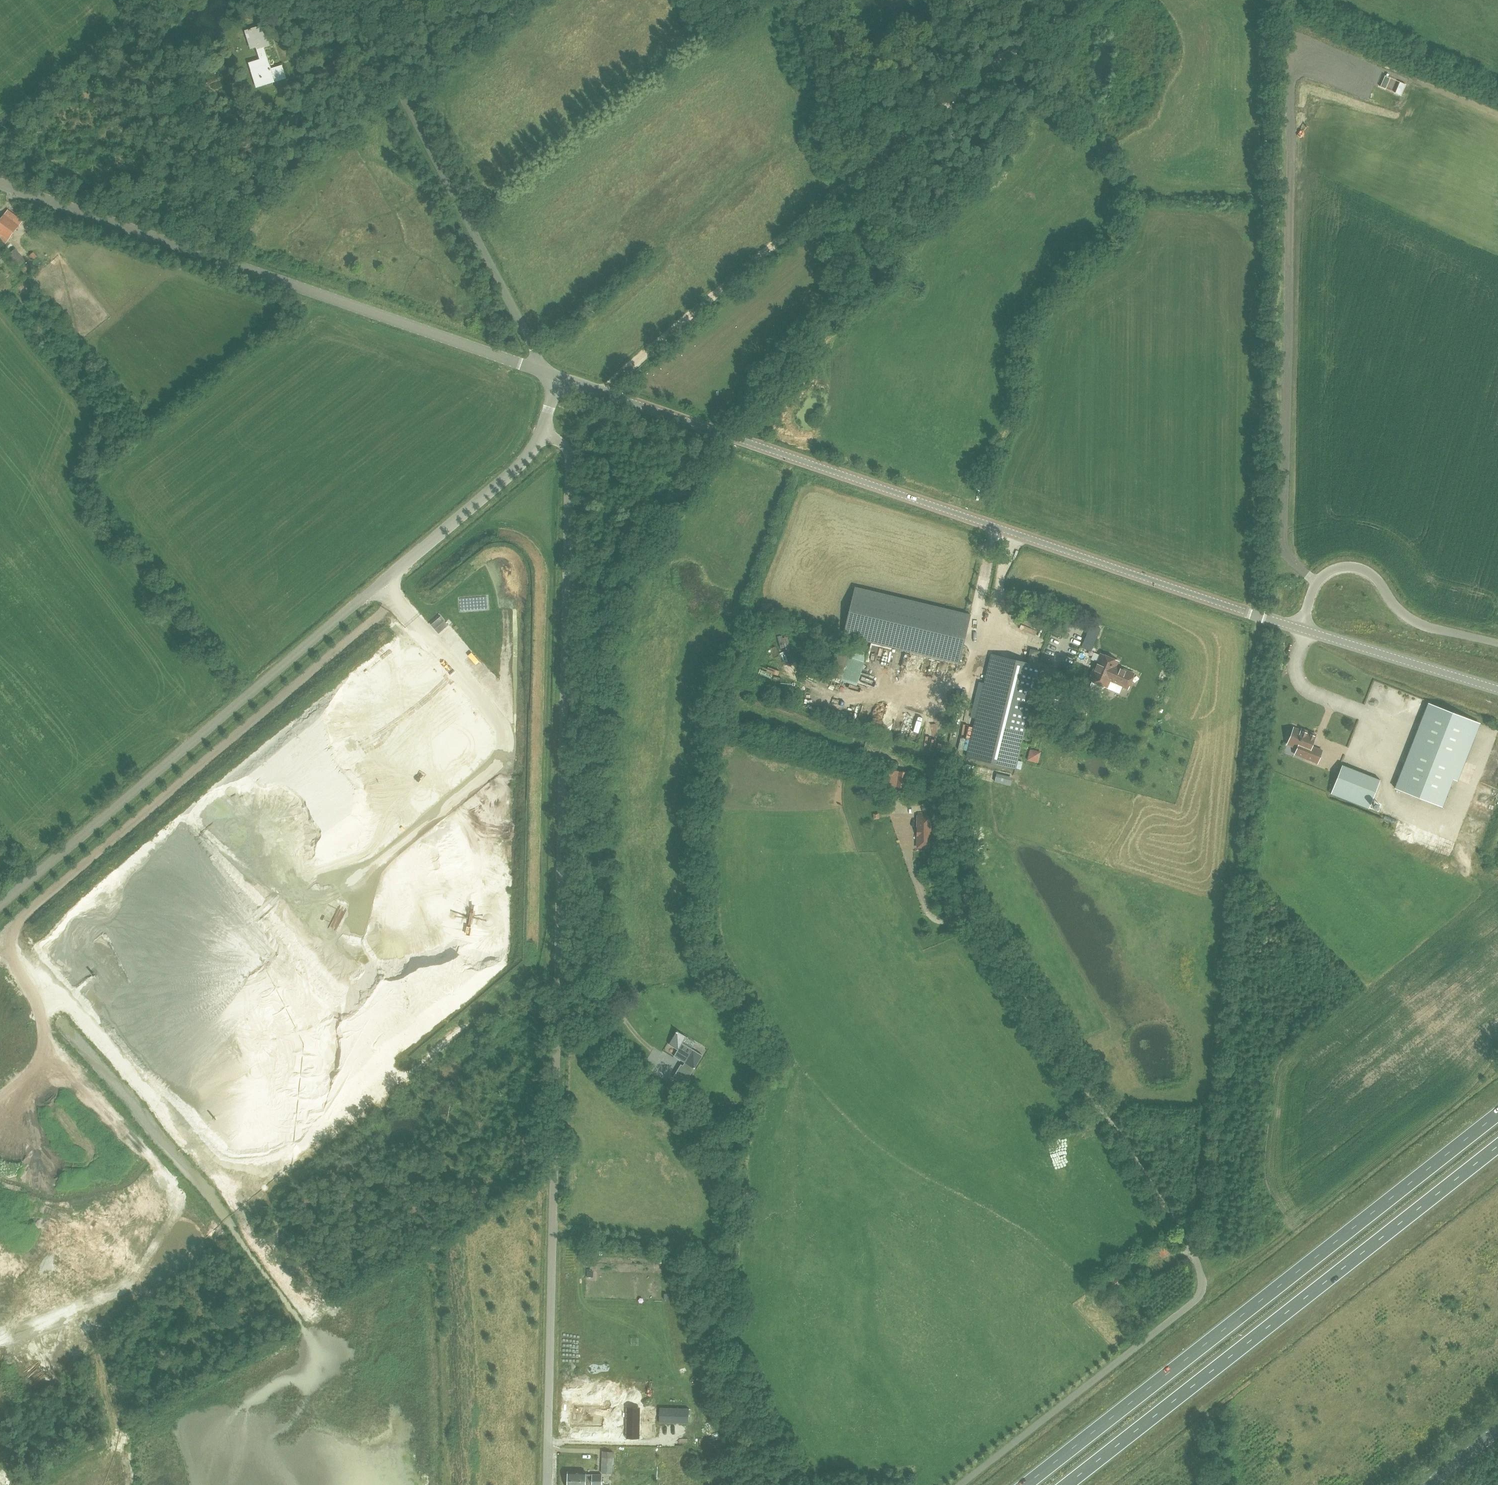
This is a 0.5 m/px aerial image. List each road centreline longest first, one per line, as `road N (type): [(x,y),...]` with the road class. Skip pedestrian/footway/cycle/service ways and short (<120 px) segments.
road 1 (unclassified): [(547,1484),(566,424)]
road 2 (tertiary): [(1256,614),(544,370)]
road 3 (unclassified): [(0,907),(566,424)]
road 4 (track): [(600,390),(1072,0)]
road 5 (trunk): [(1497,1114),(1025,1484)]
road 6 (tertiary): [(544,370),(0,183)]
road 7 (trunk): [(1067,1484),(1497,1144)]
road 8 (unclassified): [(544,370),(358,0)]
road 9 (unclassified): [(960,1484),(1196,1299),(1202,1280),(1191,1237)]
road 10 (unclassified): [(1497,645),(1415,622),(1371,573),(1349,566),(1318,580),(1299,628)]
road 11 (tertiary): [(1299,628),(1497,688)]
road 12 (unclassified): [(0,123),(150,0)]

